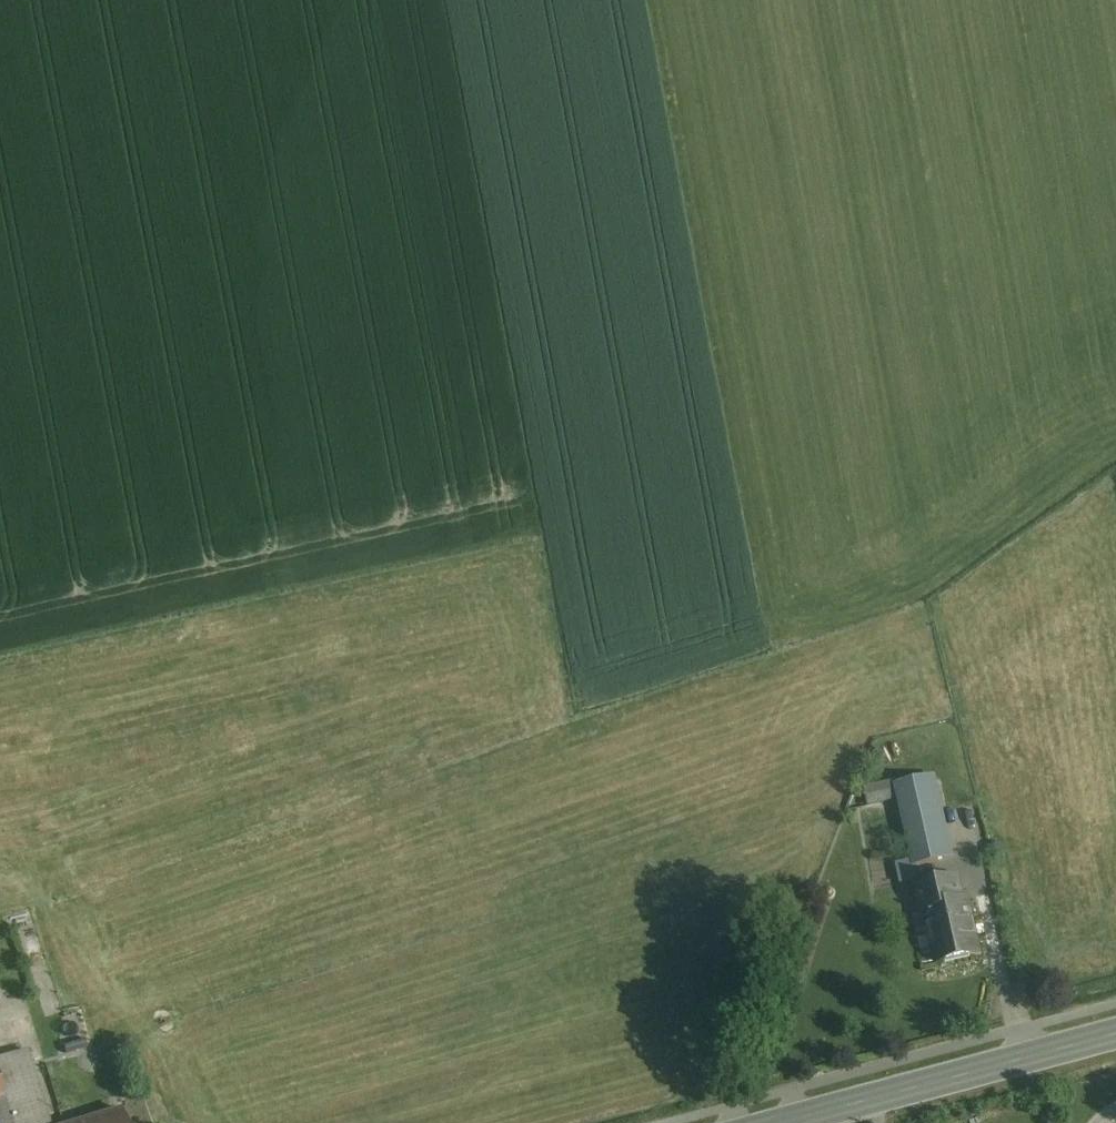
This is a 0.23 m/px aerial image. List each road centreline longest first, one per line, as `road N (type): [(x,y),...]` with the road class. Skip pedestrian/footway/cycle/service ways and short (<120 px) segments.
road 1 (primary): [(783,1122),(1115,1034)]

